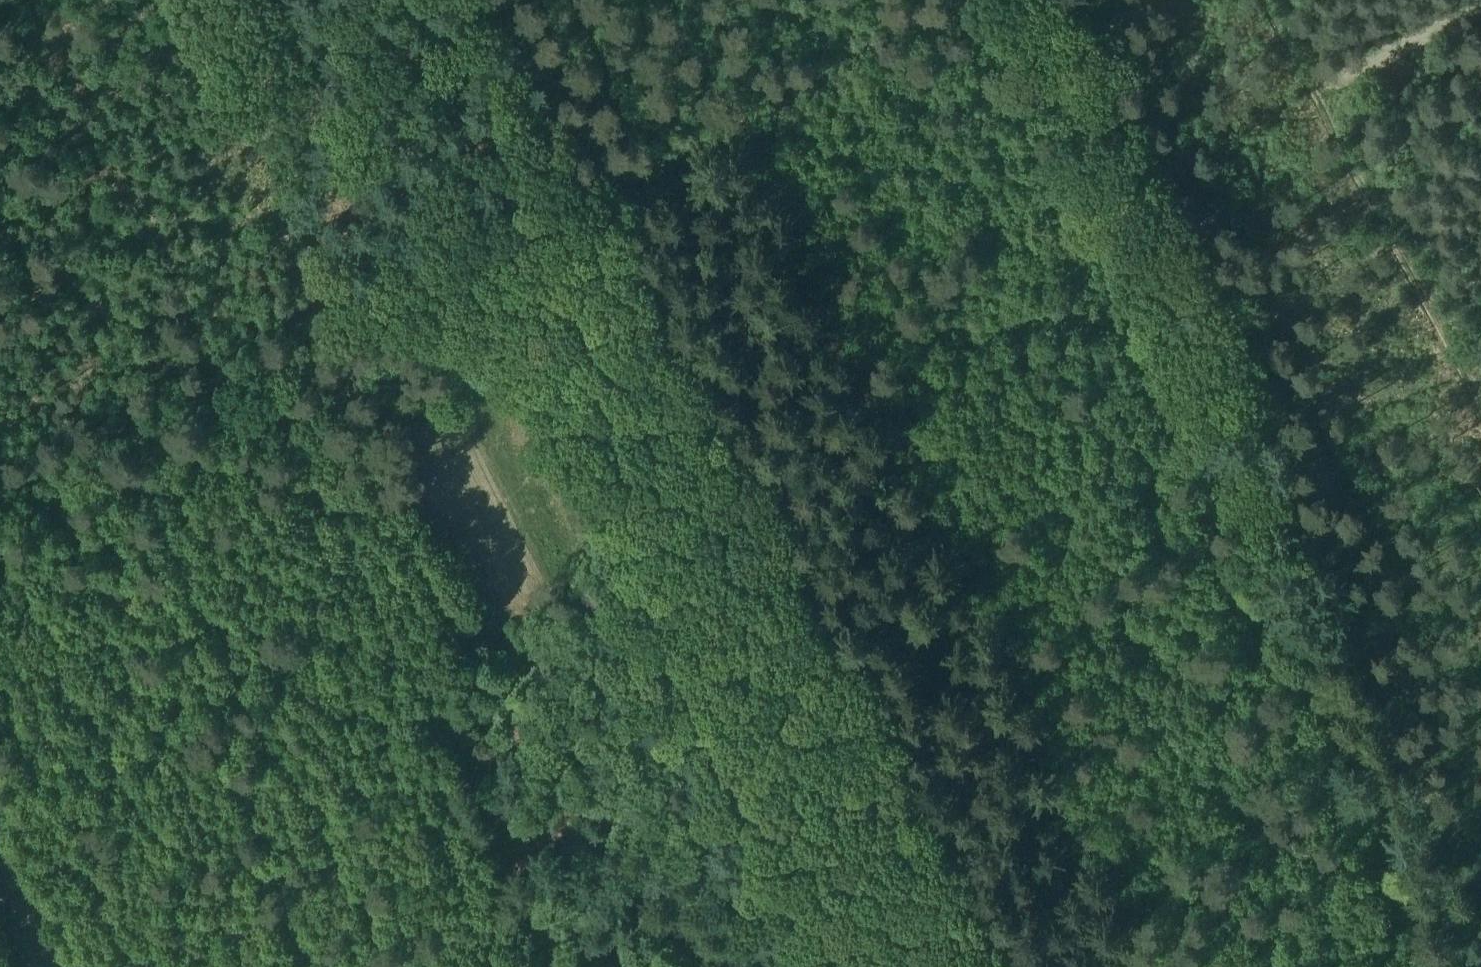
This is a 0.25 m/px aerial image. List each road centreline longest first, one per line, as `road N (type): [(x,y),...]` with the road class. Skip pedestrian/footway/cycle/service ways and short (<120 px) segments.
road 1 (track): [(0,485),(950,0)]
road 2 (track): [(912,19),(993,171)]

